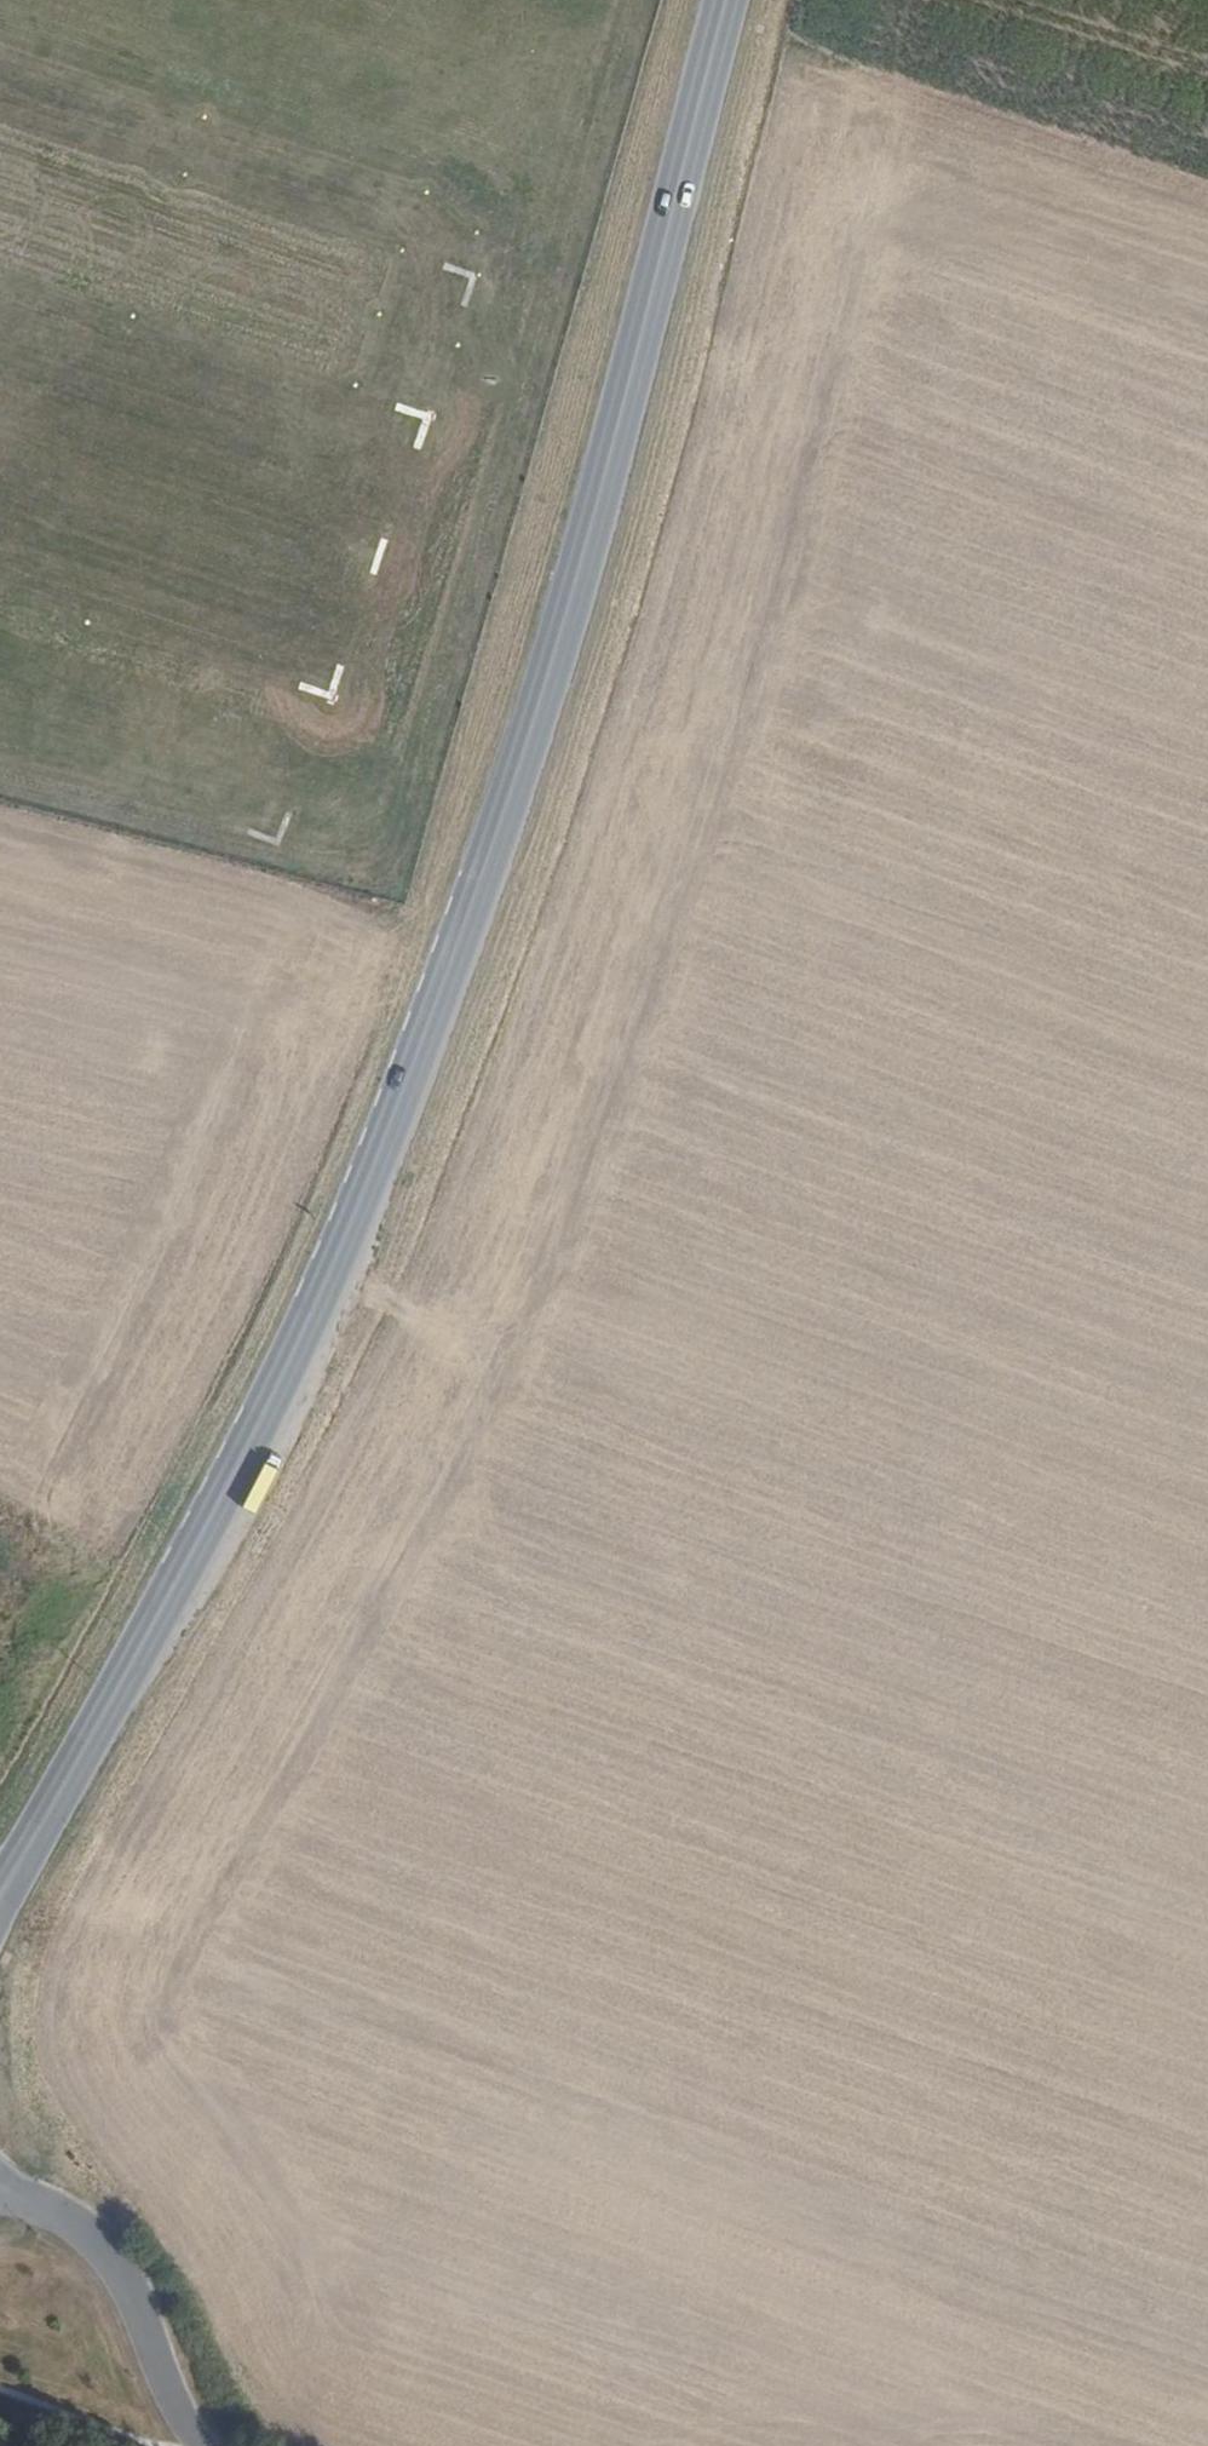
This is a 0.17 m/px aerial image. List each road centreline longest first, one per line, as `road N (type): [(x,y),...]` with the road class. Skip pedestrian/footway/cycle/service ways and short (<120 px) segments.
road 1 (primary): [(725,0),(574,586),(388,1127),(264,1409),(0,1893)]
road 2 (residential): [(203,2445),(108,2251),(64,2213),(0,2190)]

